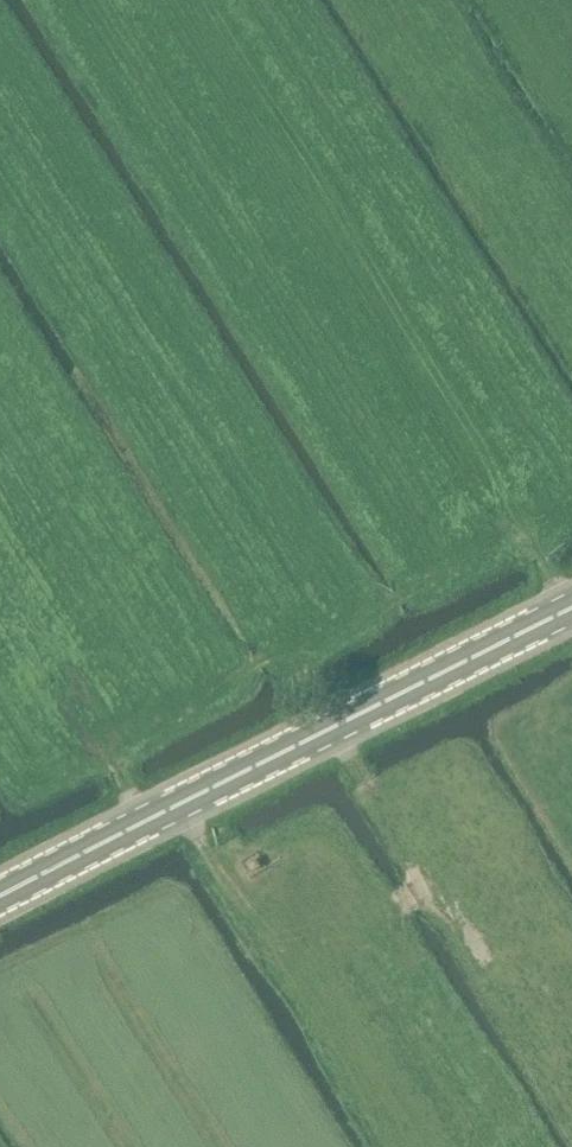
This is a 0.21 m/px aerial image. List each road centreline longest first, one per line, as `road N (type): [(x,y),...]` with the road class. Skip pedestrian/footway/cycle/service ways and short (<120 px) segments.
road 1 (secondary): [(0,898),(571,609)]
road 2 (track): [(462,421),(567,611)]

